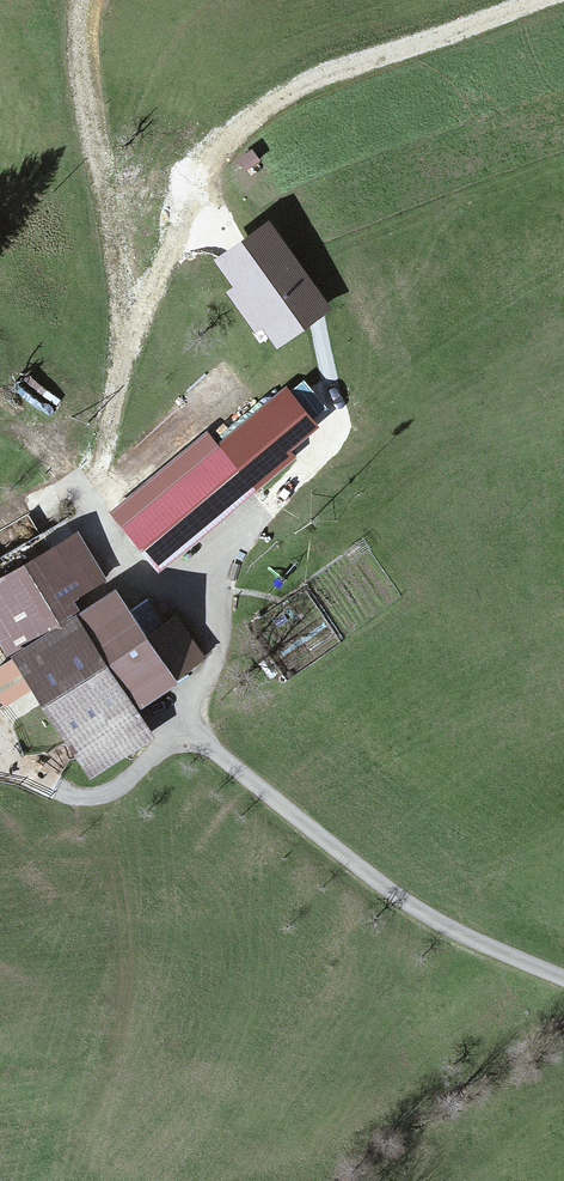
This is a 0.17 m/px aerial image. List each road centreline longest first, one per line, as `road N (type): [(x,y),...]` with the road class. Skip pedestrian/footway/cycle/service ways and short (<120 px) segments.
road 1 (track): [(81,499),(108,434),(119,294),(83,66),(85,0)]
road 2 (track): [(188,729),(447,935),(563,980)]
road 3 (track): [(81,499),(131,566),(182,598),(208,632),(212,659),(188,729)]
road 4 (track): [(0,768),(85,798),(102,796),(188,729)]

